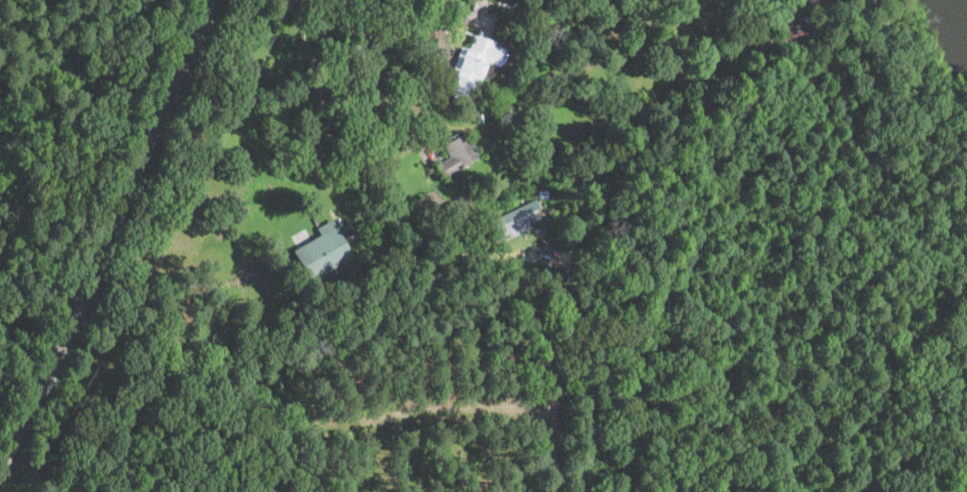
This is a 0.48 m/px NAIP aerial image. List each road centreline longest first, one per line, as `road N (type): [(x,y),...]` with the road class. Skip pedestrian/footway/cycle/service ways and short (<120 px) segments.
road 1 (residential): [(0,464),(47,383),(207,0)]

